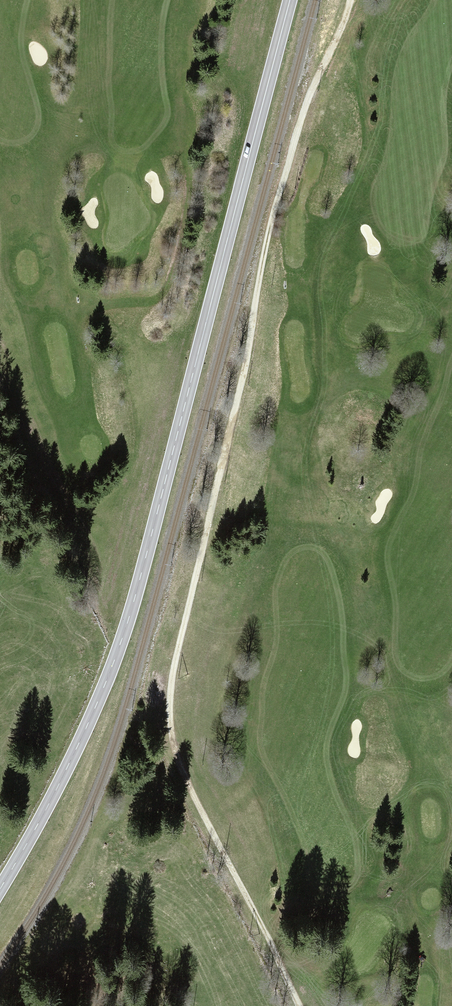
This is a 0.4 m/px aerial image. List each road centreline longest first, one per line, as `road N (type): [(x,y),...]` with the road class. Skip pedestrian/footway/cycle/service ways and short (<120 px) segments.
road 1 (primary): [(0,888),(84,733),(144,568),(290,0)]
road 2 (track): [(172,736),(172,691),(278,197),(353,0)]
road 3 (track): [(299,1005),(172,736)]

